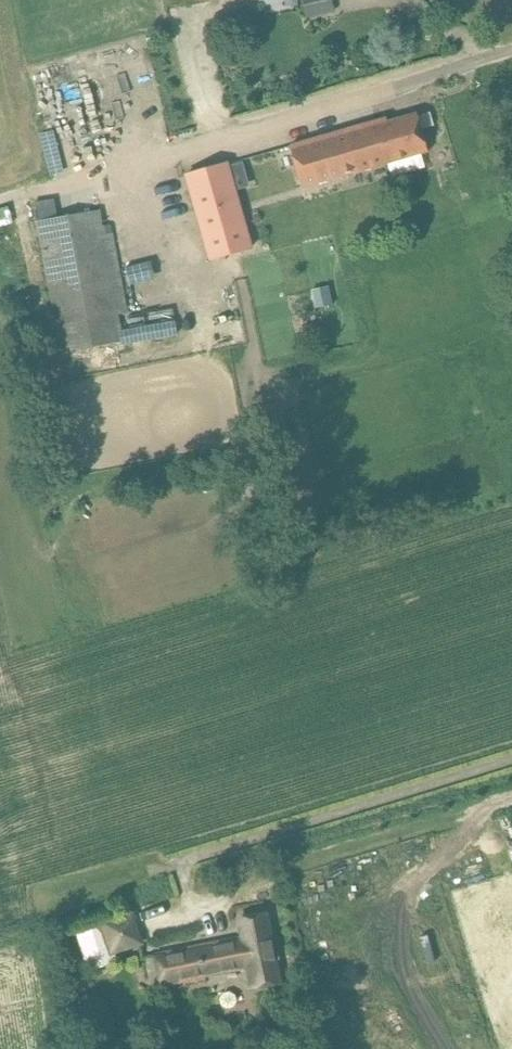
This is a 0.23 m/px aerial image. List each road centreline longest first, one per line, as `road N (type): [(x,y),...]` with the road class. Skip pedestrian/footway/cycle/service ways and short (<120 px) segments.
road 1 (residential): [(61,187),(511,51)]

